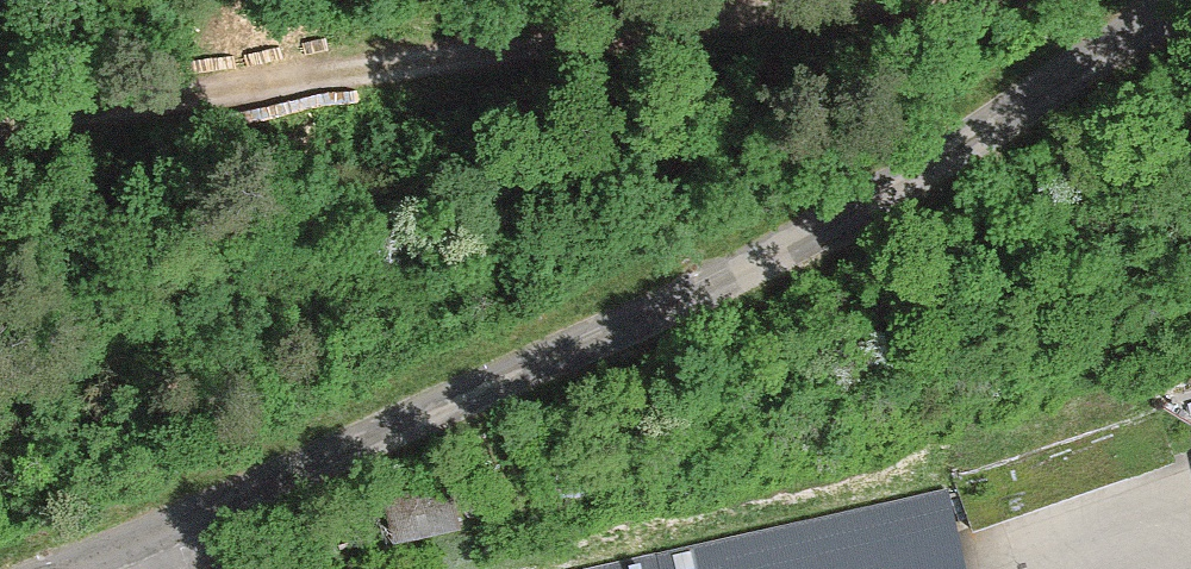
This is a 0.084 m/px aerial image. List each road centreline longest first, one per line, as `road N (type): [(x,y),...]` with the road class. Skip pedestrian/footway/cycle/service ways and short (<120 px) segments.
road 1 (residential): [(91,568),(646,321),(840,223),(990,128),(1166,0)]
road 2 (track): [(912,0),(708,19),(0,136)]

